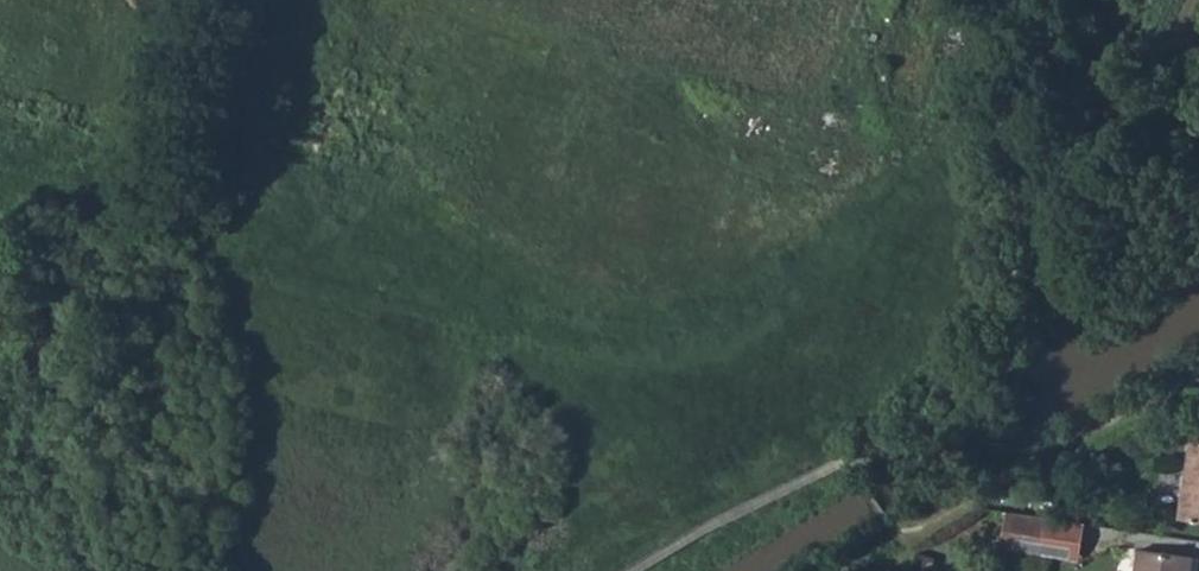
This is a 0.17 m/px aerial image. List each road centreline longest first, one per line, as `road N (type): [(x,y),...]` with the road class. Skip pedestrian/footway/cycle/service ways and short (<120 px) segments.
road 1 (track): [(634,570),(815,475),(837,474)]
road 2 (residential): [(1127,0),(1112,37),(1082,60),(1013,87)]

